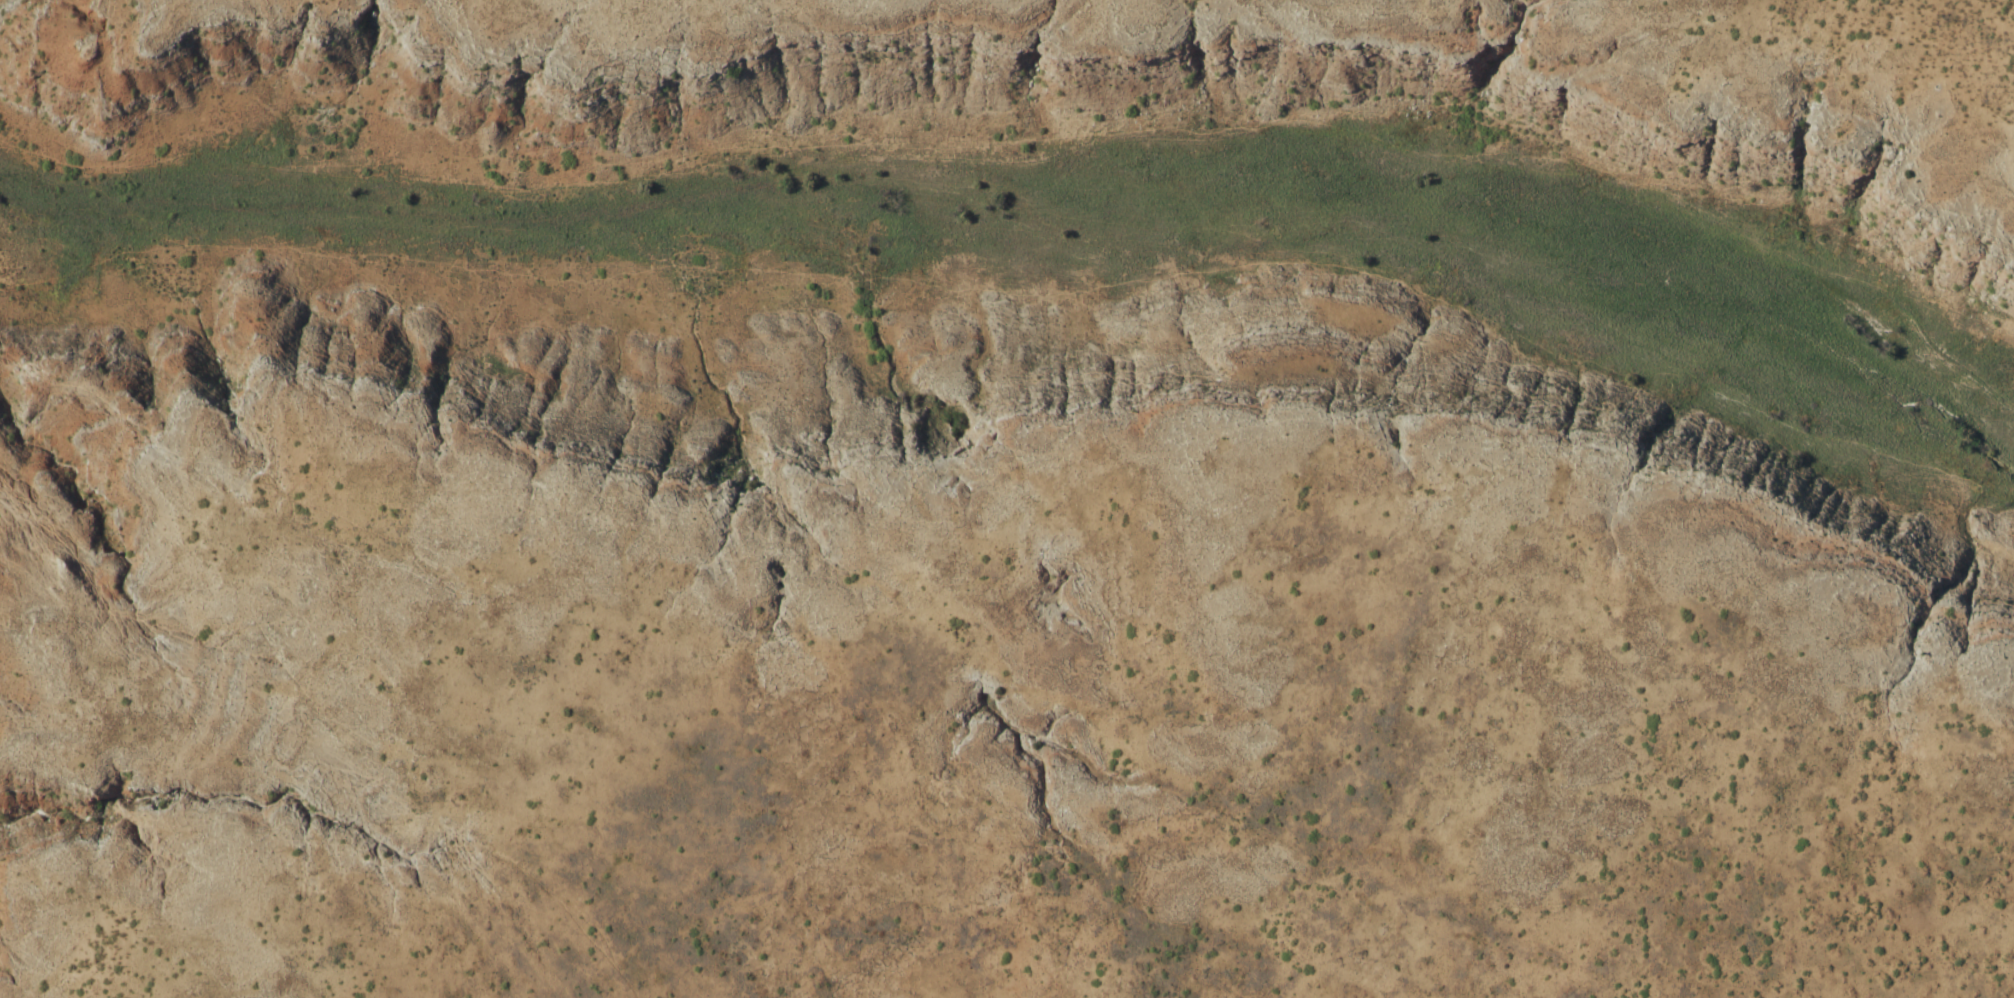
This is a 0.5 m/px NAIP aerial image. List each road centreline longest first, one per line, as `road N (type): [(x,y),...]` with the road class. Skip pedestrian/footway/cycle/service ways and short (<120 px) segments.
road 1 (residential): [(0,87),(1018,104),(1404,98),(1702,151),(2013,292)]

